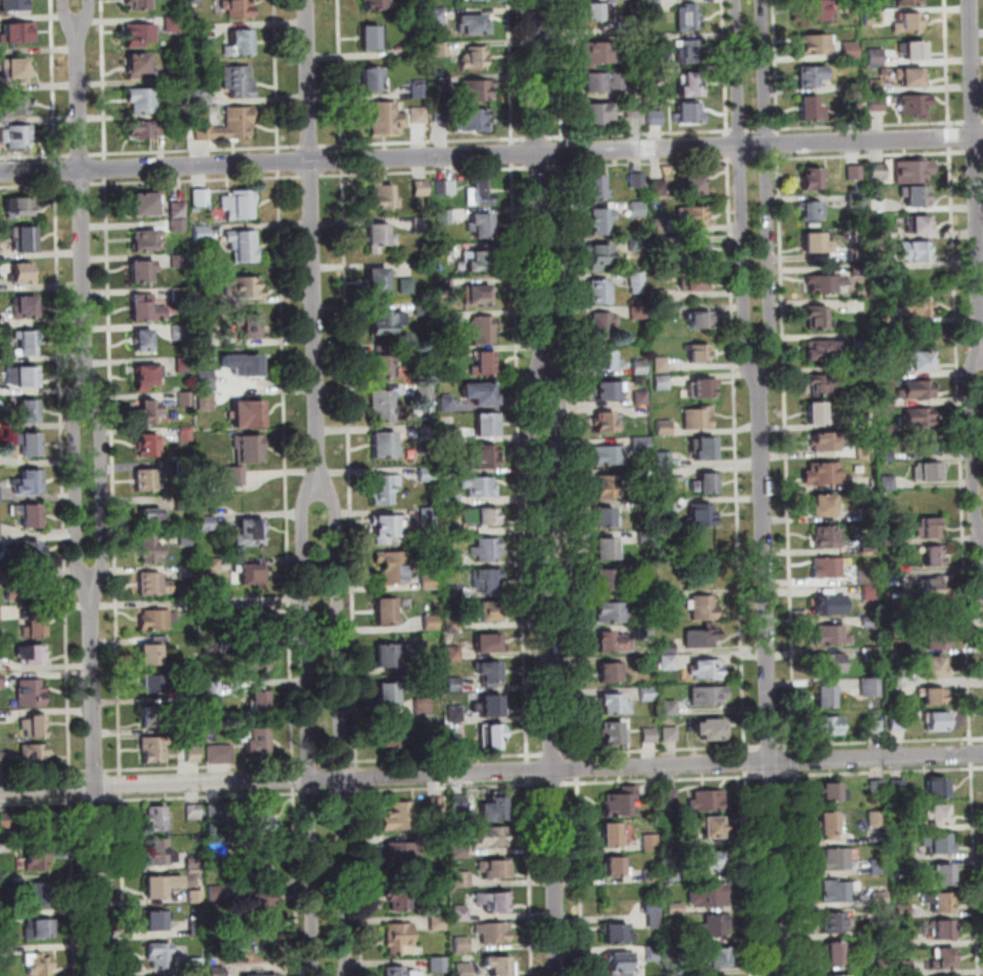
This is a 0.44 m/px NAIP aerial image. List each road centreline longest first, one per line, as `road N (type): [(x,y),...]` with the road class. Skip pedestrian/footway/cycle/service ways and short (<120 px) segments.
road 1 (residential): [(982,754),(0,789)]
road 2 (residential): [(0,173),(982,138)]
road 3 (residential): [(777,929),(761,375)]
road 4 (residential): [(321,489),(304,505),(319,975)]
road 5 (residential): [(346,975),(336,503),(321,489)]
road 6 (residential): [(321,489),(308,0)]
road 7 (residential): [(561,975),(548,543)]
road 8 (residential): [(98,975),(94,574)]
road 9 (residential): [(88,410),(78,20)]
road 10 (residential): [(735,0),(746,361),(761,375)]
road 11 (residential): [(761,375),(772,362),(763,0)]
road 12 (residential): [(544,376),(535,0)]
road 13 (residential): [(982,364),(971,0)]
road 14 (residential): [(544,376),(530,384),(535,535),(548,543)]
road 15 (residential): [(548,543),(559,536),(557,385),(544,376)]
road 16 (residential): [(88,410),(78,418),(79,569),(94,574)]
road 17 (residential): [(94,574),(104,567),(101,416),(88,410)]
road 18 (residential): [(982,364),(975,371),(982,524)]

